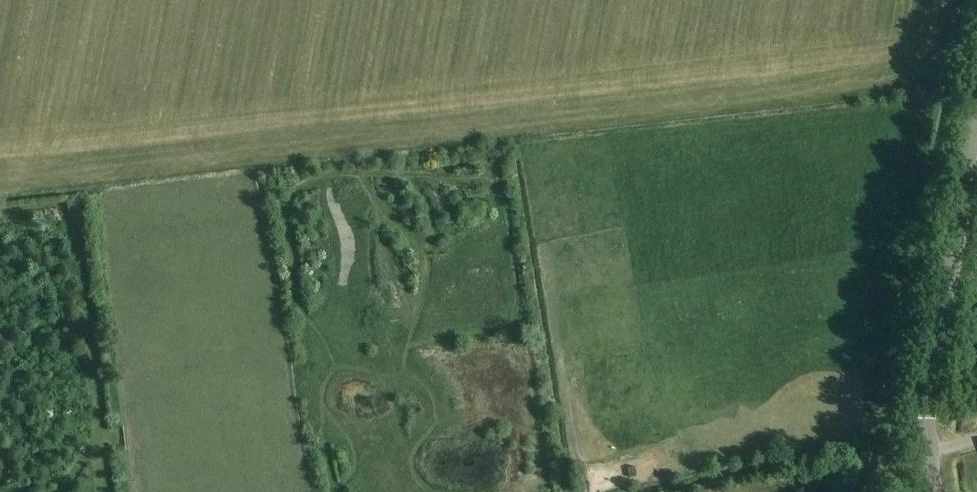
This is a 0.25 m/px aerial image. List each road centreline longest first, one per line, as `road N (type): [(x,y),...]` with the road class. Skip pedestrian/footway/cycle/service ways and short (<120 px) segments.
road 1 (tertiary): [(929,491),(925,417),(937,319),(976,117)]

